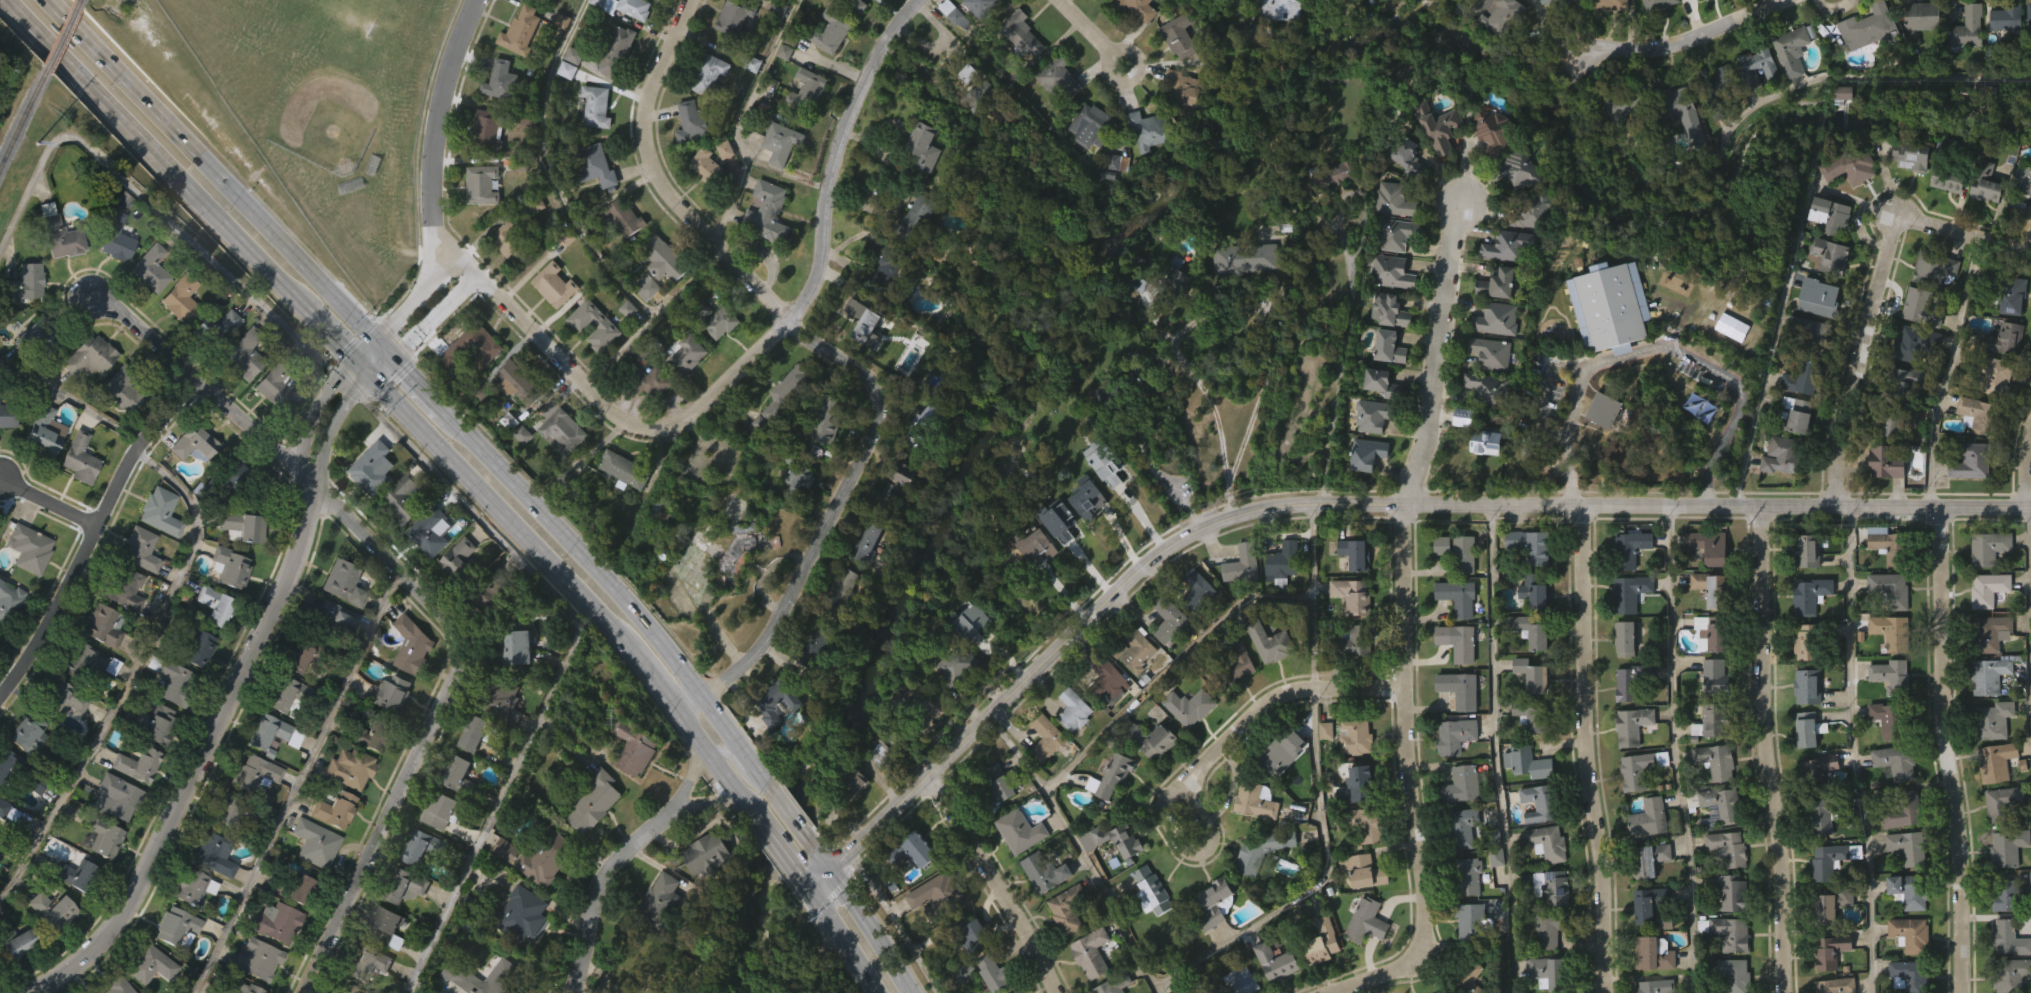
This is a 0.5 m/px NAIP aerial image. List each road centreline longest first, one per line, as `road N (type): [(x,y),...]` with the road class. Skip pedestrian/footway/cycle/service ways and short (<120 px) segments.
road 1 (tertiary): [(853,851),(1133,580),(1205,530),(1252,513),(1407,503),(2030,505)]
road 2 (residential): [(681,720),(771,639),(887,408),(877,381),(804,336),(659,183),(642,117),(692,0)]
road 3 (residential): [(304,992),(460,667),(458,630),(313,481),(128,318),(91,296)]
road 4 (residential): [(1326,992),(1416,967),(1431,940),(1408,757),(1403,548),(1461,198)]
road 5 (residential): [(478,272),(634,427),(671,429),(688,421),(790,321),(818,275),(825,194),(847,110),(915,0)]
road 6 (residential): [(31,992),(81,961),(142,879),(303,538),(306,493)]
road 7 (primary): [(392,355),(47,0)]
road 8 (residential): [(1762,504),(1767,751),(1783,870),(1786,992)]
road 9 (residential): [(1607,992),(1576,504)]
road 10 (residential): [(1963,992),(1941,505)]
road 11 (primary): [(766,778),(590,558),(448,413)]
road 12 (primary): [(5,0),(299,301)]
road 13 (residential): [(0,704),(43,640),(139,446),(197,381)]
road 14 (primary): [(370,374),(621,647)]
road 15 (residential): [(1048,785),(1241,599),(1312,596)]
road 16 (residential): [(1911,209),(1897,226),(1878,293),(1844,432),(1839,503)]
road 17 (residential): [(1196,835),(1187,785),(1286,692),(1405,690)]
road 18 (residential): [(462,257),(323,395),(299,447),(306,493)]
road 19 (residential): [(478,272),(446,233),(435,180),(446,91),(482,0)]
road 20 (residential): [(932,771),(1060,992)]
road 21 (residential): [(579,992),(610,876),(667,816)]
road 22 (residential): [(1592,48),(1697,35),(1783,0)]
road 23 (primary): [(910,992),(834,871)]
road 24 (residential): [(306,493),(328,430),(370,374)]
road 25 (residential): [(1911,209),(2030,252)]
road 26 (residential): [(1105,67),(1110,49),(1121,44),(1142,55),(1140,74),(1130,81),(1111,78),(1105,67)]

